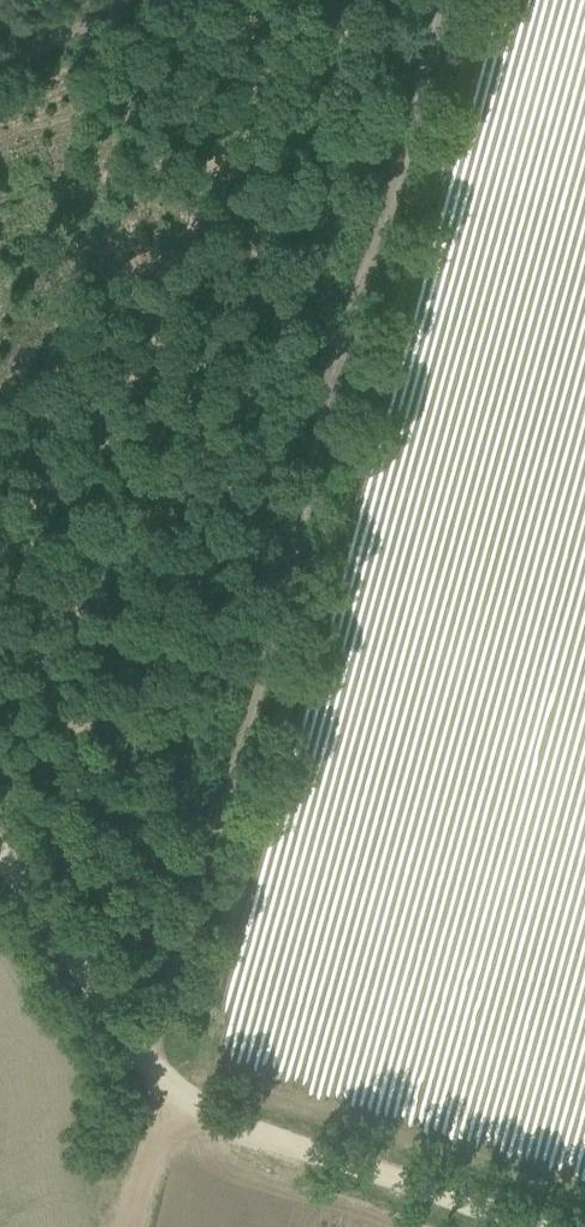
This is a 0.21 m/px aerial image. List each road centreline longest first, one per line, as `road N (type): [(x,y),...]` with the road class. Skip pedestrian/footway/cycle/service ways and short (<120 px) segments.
road 1 (track): [(442,0),(148,1055)]
road 2 (track): [(161,1076),(228,1118),(543,1226)]
road 3 (track): [(0,859),(148,1055)]
road 4 (track): [(0,63),(149,0)]
road 5 (track): [(161,1076),(125,1226)]

